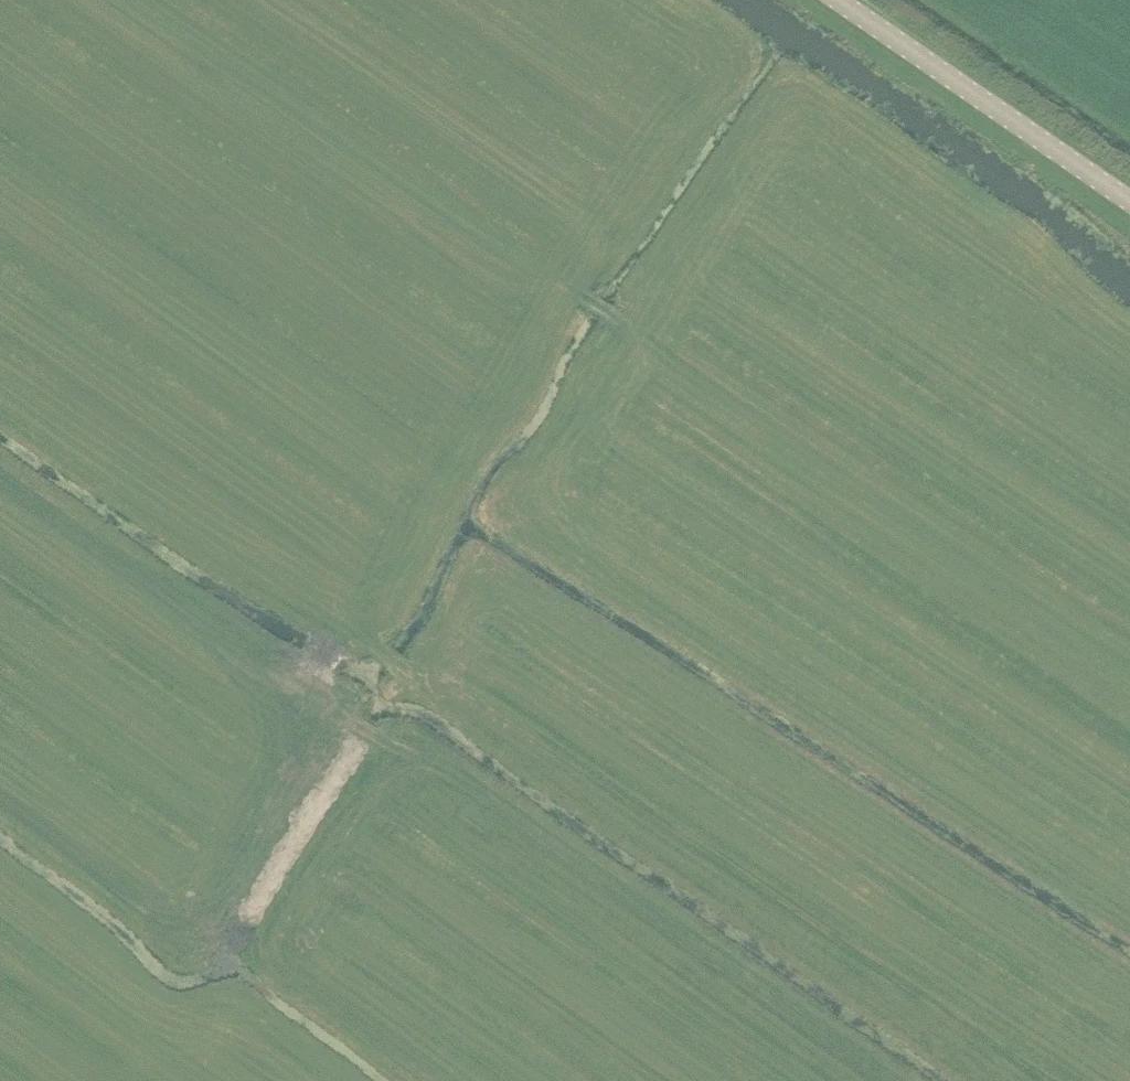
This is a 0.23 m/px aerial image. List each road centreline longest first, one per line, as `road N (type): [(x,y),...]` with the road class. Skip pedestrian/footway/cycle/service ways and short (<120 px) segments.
road 1 (secondary): [(1129,202),(838,0)]

